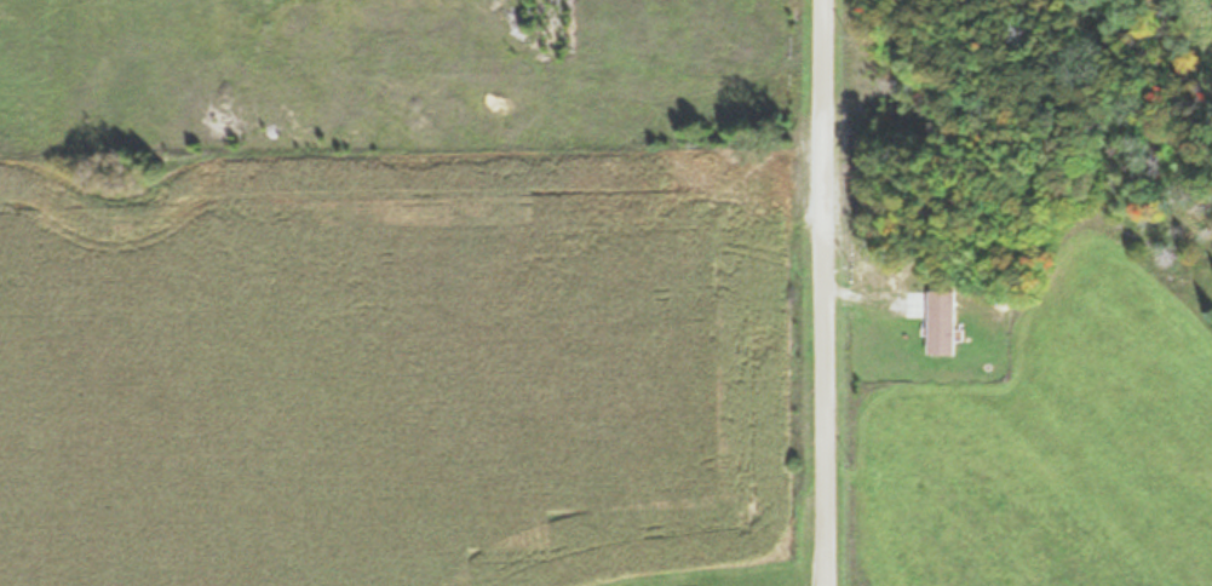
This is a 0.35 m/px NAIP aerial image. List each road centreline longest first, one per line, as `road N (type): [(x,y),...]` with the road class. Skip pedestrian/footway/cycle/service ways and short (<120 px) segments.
road 1 (residential): [(826,585),(822,0)]

